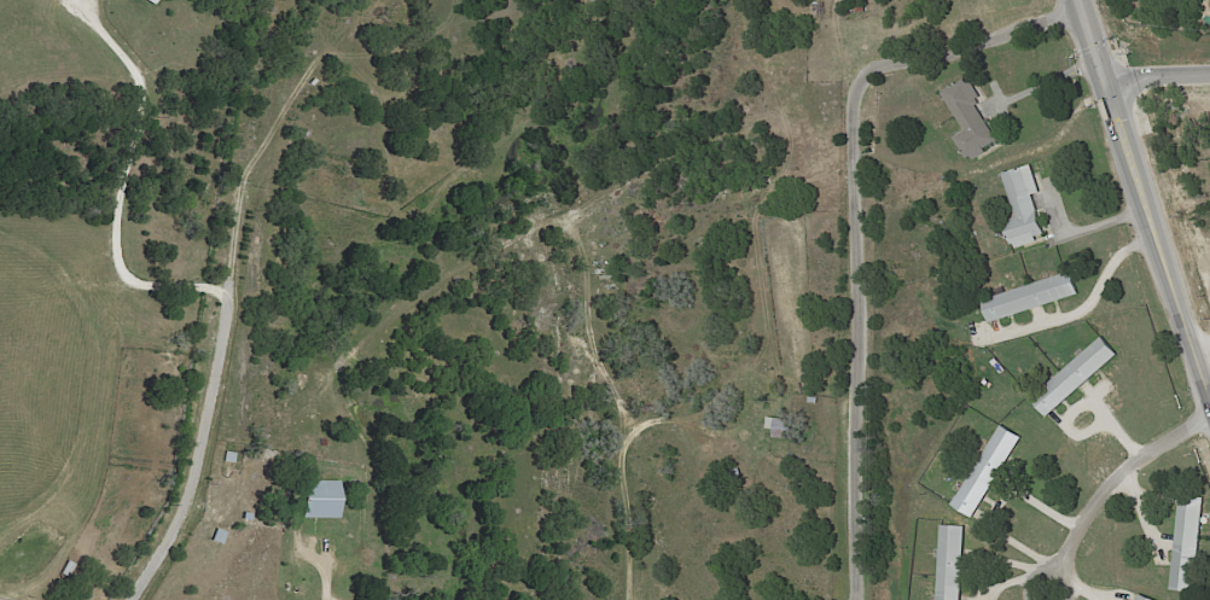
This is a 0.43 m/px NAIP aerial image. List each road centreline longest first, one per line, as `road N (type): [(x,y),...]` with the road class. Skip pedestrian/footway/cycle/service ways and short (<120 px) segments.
road 1 (residential): [(1080,2),(966,45),(877,62),(861,75),(853,599)]
road 2 (residential): [(129,599),(188,494),(226,290)]
road 3 (residential): [(1209,413),(1146,448),(1105,484),(1048,595)]
road 4 (secondary): [(1079,0),(1154,228)]
road 5 (secondary): [(1154,228),(1209,396)]

